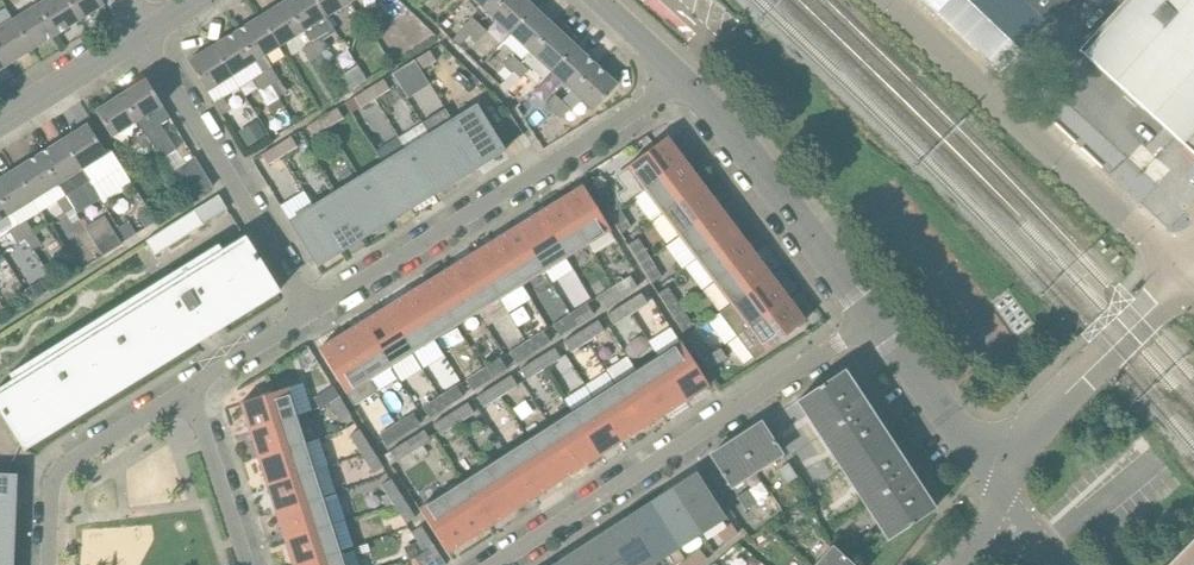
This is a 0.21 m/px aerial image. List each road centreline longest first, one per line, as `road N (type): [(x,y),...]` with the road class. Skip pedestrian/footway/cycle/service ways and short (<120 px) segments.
road 1 (residential): [(497,564),(870,319)]
road 2 (residential): [(313,312),(682,82)]
road 3 (residential): [(890,0),(1173,265)]
road 4 (residential): [(151,37),(313,312)]
road 5 (residential): [(870,319),(682,82)]
road 6 (residential): [(998,494),(1042,414),(1186,276)]
road 7 (residential): [(188,394),(59,478),(49,564)]
road 8 (residential): [(998,494),(870,319)]
road 9 (residential): [(246,564),(188,394)]
road 10 (residential): [(0,128),(151,37)]
road 11 (residential): [(313,312),(188,394)]
road 12 (residential): [(682,82),(592,0)]

